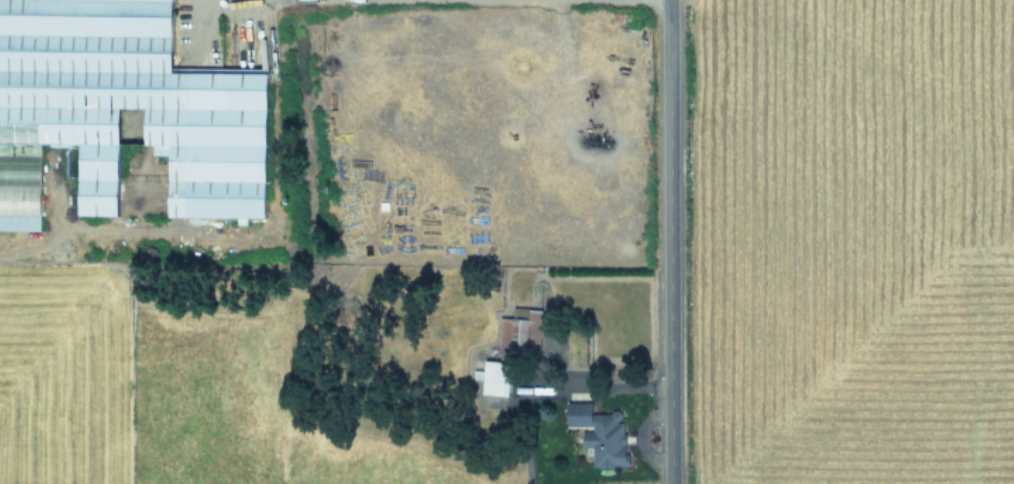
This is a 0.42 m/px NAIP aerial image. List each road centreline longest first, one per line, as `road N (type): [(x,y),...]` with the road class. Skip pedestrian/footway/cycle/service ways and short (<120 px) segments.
road 1 (tertiary): [(662,483),(660,0)]

